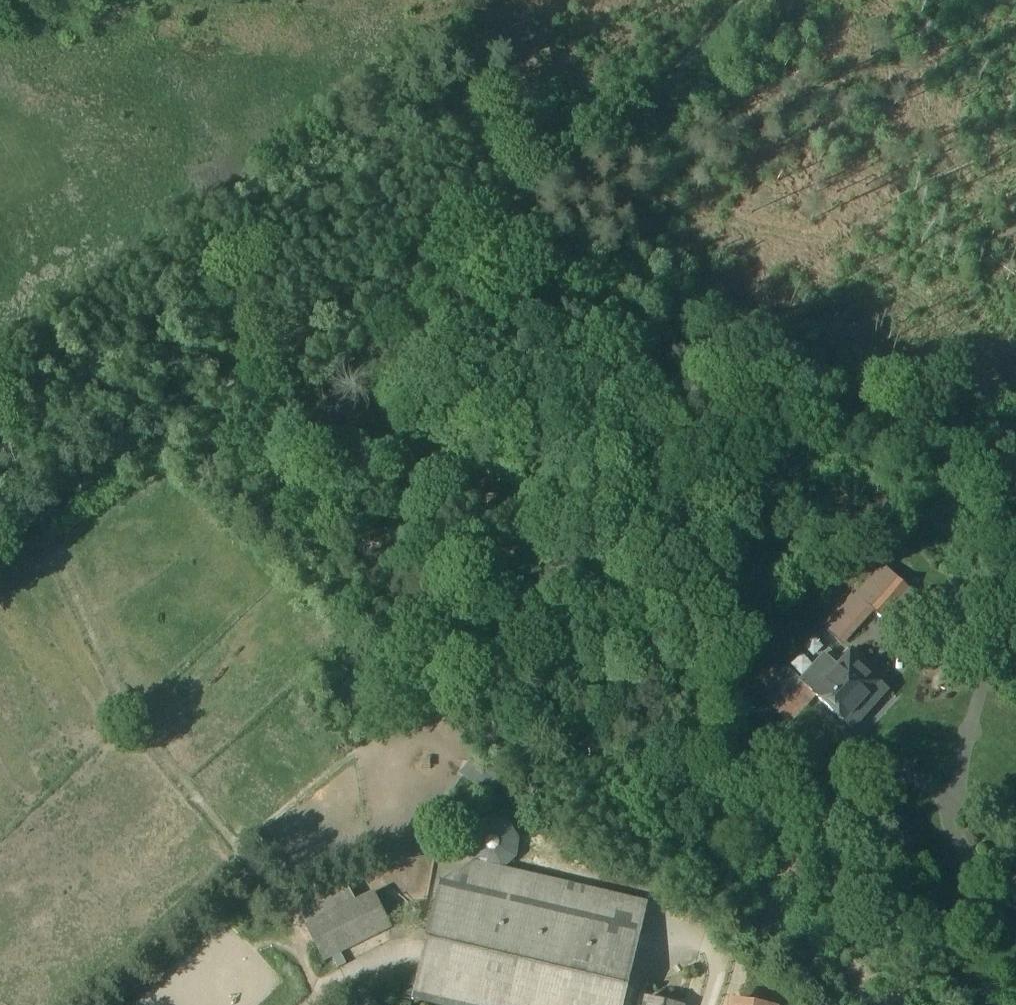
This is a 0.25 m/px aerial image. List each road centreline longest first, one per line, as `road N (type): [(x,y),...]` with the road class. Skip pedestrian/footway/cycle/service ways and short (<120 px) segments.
road 1 (track): [(0,534),(604,151),(767,0)]

